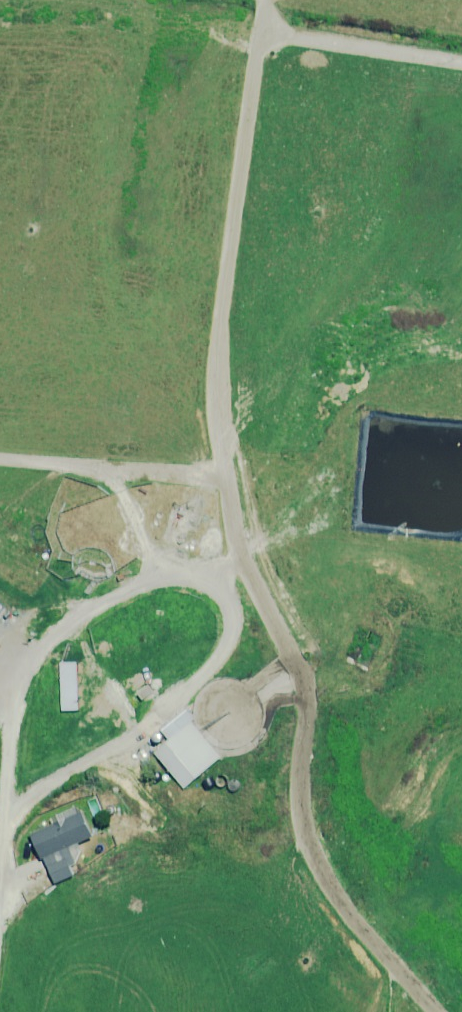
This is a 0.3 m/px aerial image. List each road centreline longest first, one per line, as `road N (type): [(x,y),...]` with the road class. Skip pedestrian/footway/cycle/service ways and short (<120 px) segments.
road 1 (track): [(435,1011),(335,898),(306,837),(299,769),(308,694),(240,547),(220,430),(229,251),(265,0)]
road 2 (track): [(0,877),(21,681),(47,641),(95,606),(162,577),(218,585),(232,603),(233,627),(222,656),(162,714),(98,757)]
road 3 (track): [(228,477),(0,459)]
road 4 (track): [(461,64),(262,33)]
road 5 (track): [(162,577),(108,468)]

